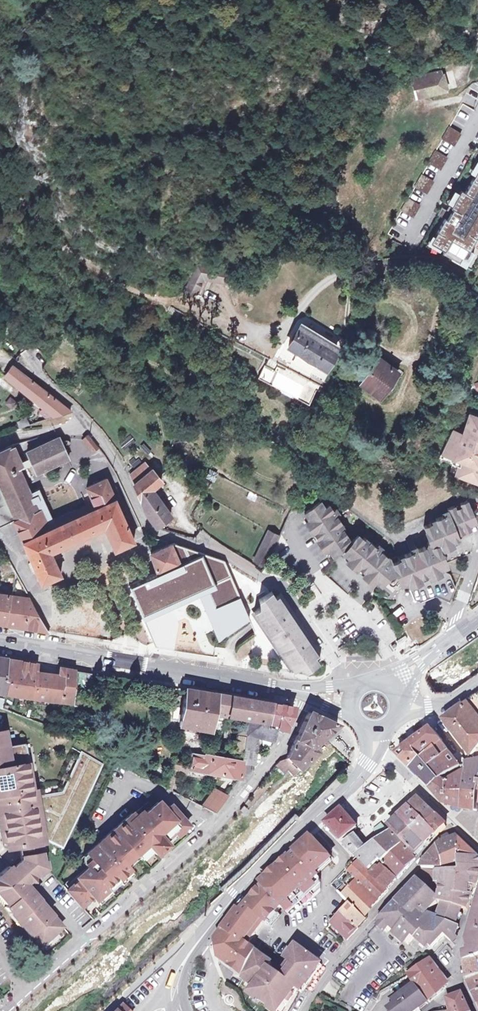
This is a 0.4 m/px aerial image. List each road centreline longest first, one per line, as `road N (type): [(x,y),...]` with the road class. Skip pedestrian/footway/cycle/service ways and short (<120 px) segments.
road 1 (residential): [(305,692),(284,742),(229,810),(6,1010)]
road 2 (residential): [(32,374),(106,448),(154,531),(261,578)]
road 3 (secondary): [(305,692),(0,639)]
road 4 (secondary): [(367,765),(209,926)]
road 5 (residential): [(410,880),(301,1010)]
road 6 (residential): [(477,118),(408,249)]
road 7 (unclassified): [(261,578),(286,591),(358,683)]
road 8 (residential): [(477,310),(427,268),(367,271)]

